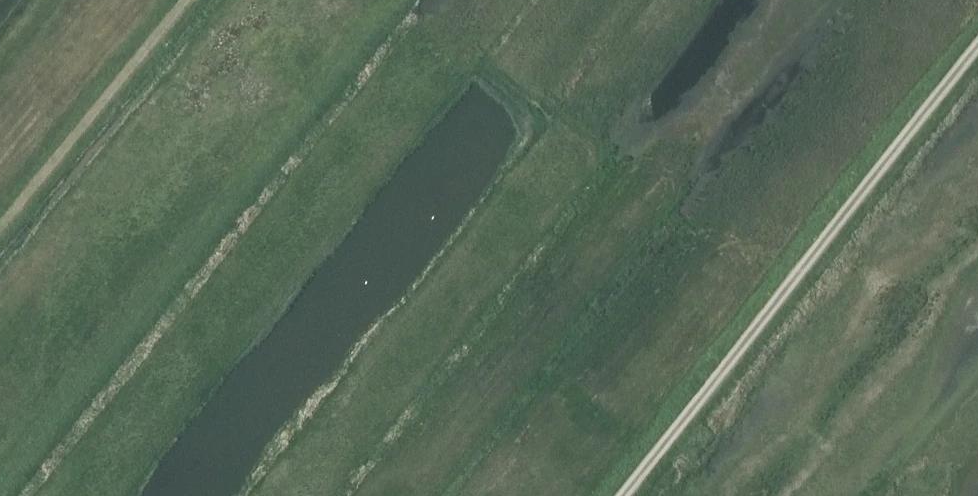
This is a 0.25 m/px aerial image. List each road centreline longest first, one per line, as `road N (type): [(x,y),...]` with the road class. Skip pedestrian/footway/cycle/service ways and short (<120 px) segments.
road 1 (track): [(977,43),(618,495)]
road 2 (track): [(183,0),(0,229)]

